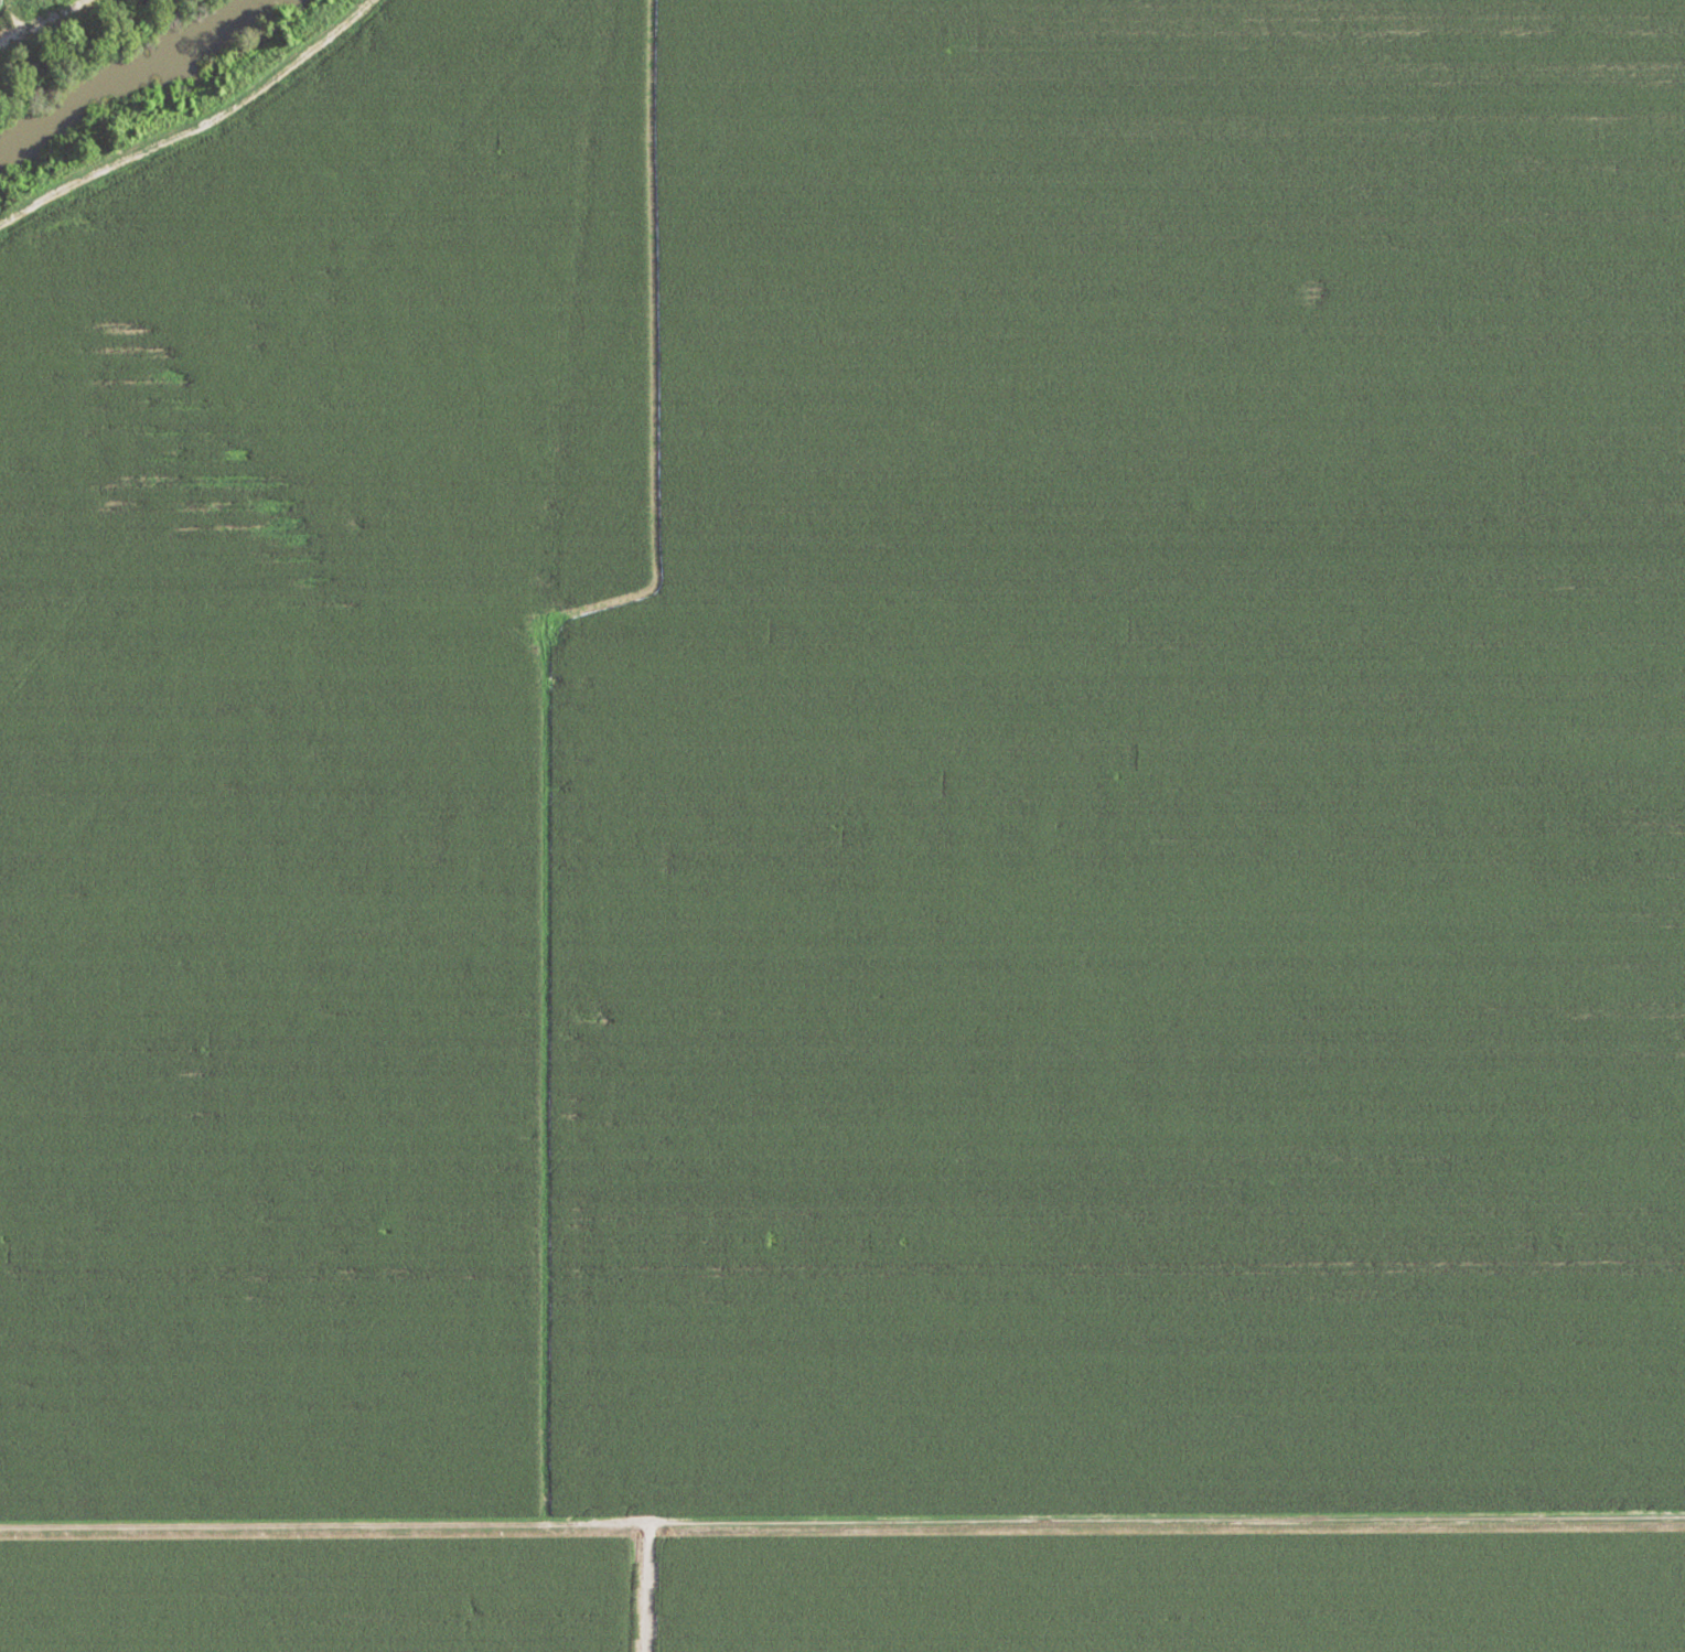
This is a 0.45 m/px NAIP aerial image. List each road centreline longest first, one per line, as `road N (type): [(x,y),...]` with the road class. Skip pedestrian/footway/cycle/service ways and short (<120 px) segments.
road 1 (track): [(1684,1515),(0,1524)]
road 2 (track): [(0,220),(214,124),(362,0)]

